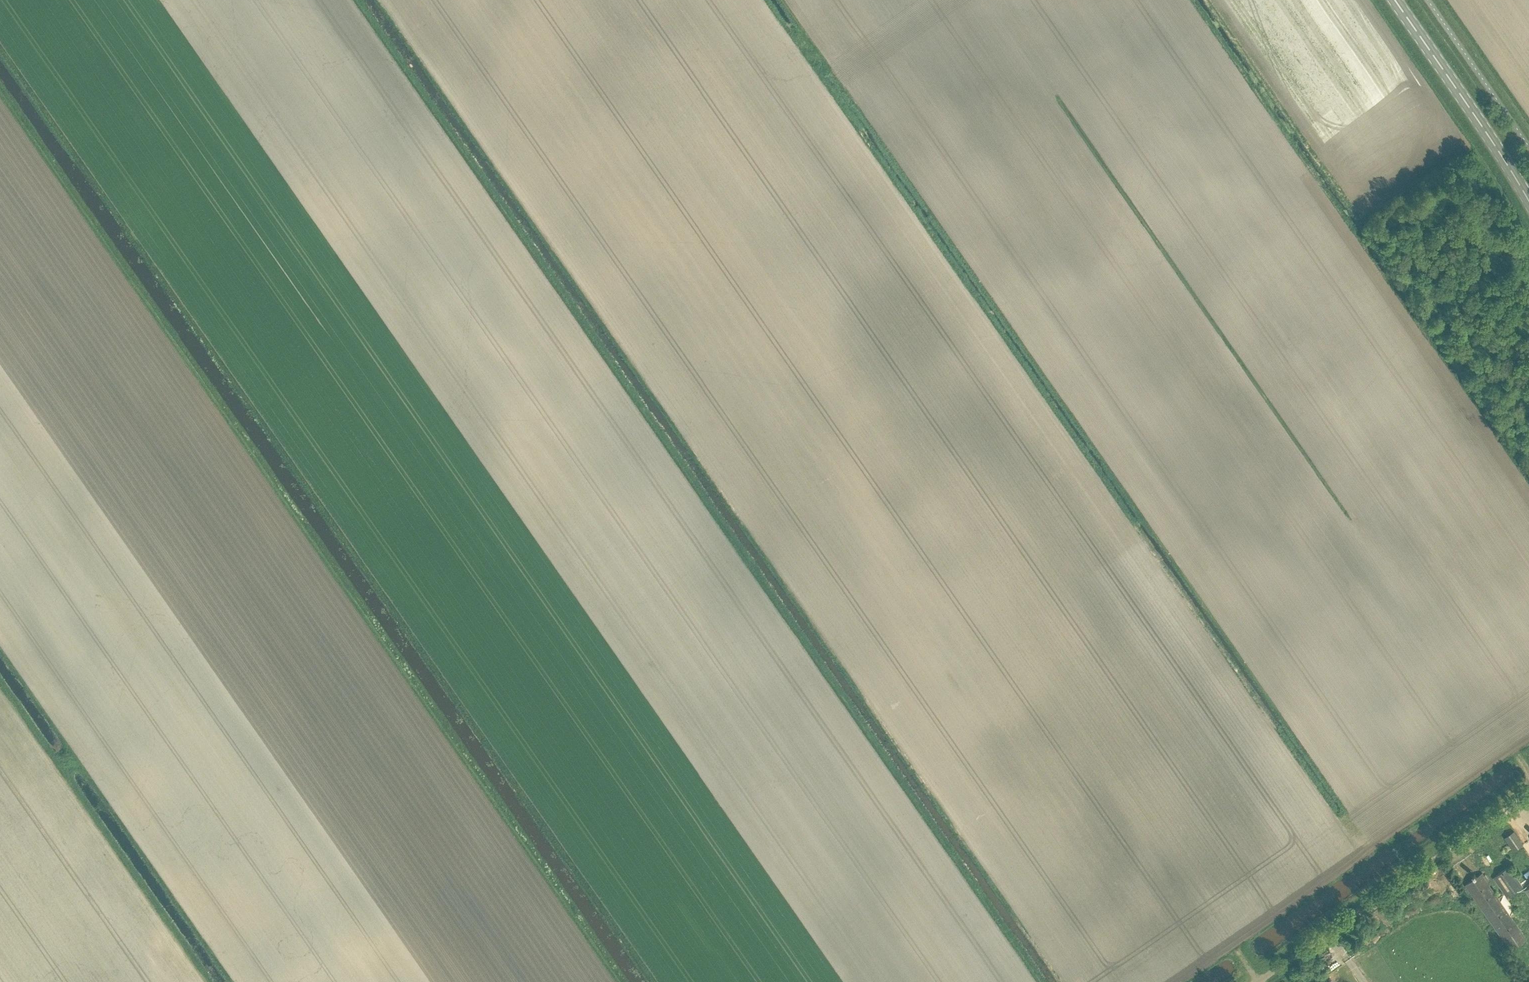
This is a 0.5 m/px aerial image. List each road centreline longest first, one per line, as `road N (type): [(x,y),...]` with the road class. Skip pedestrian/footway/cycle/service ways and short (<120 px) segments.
road 1 (unclassified): [(1258,981),(1528,795)]
road 2 (primary): [(1528,200),(1396,0)]

